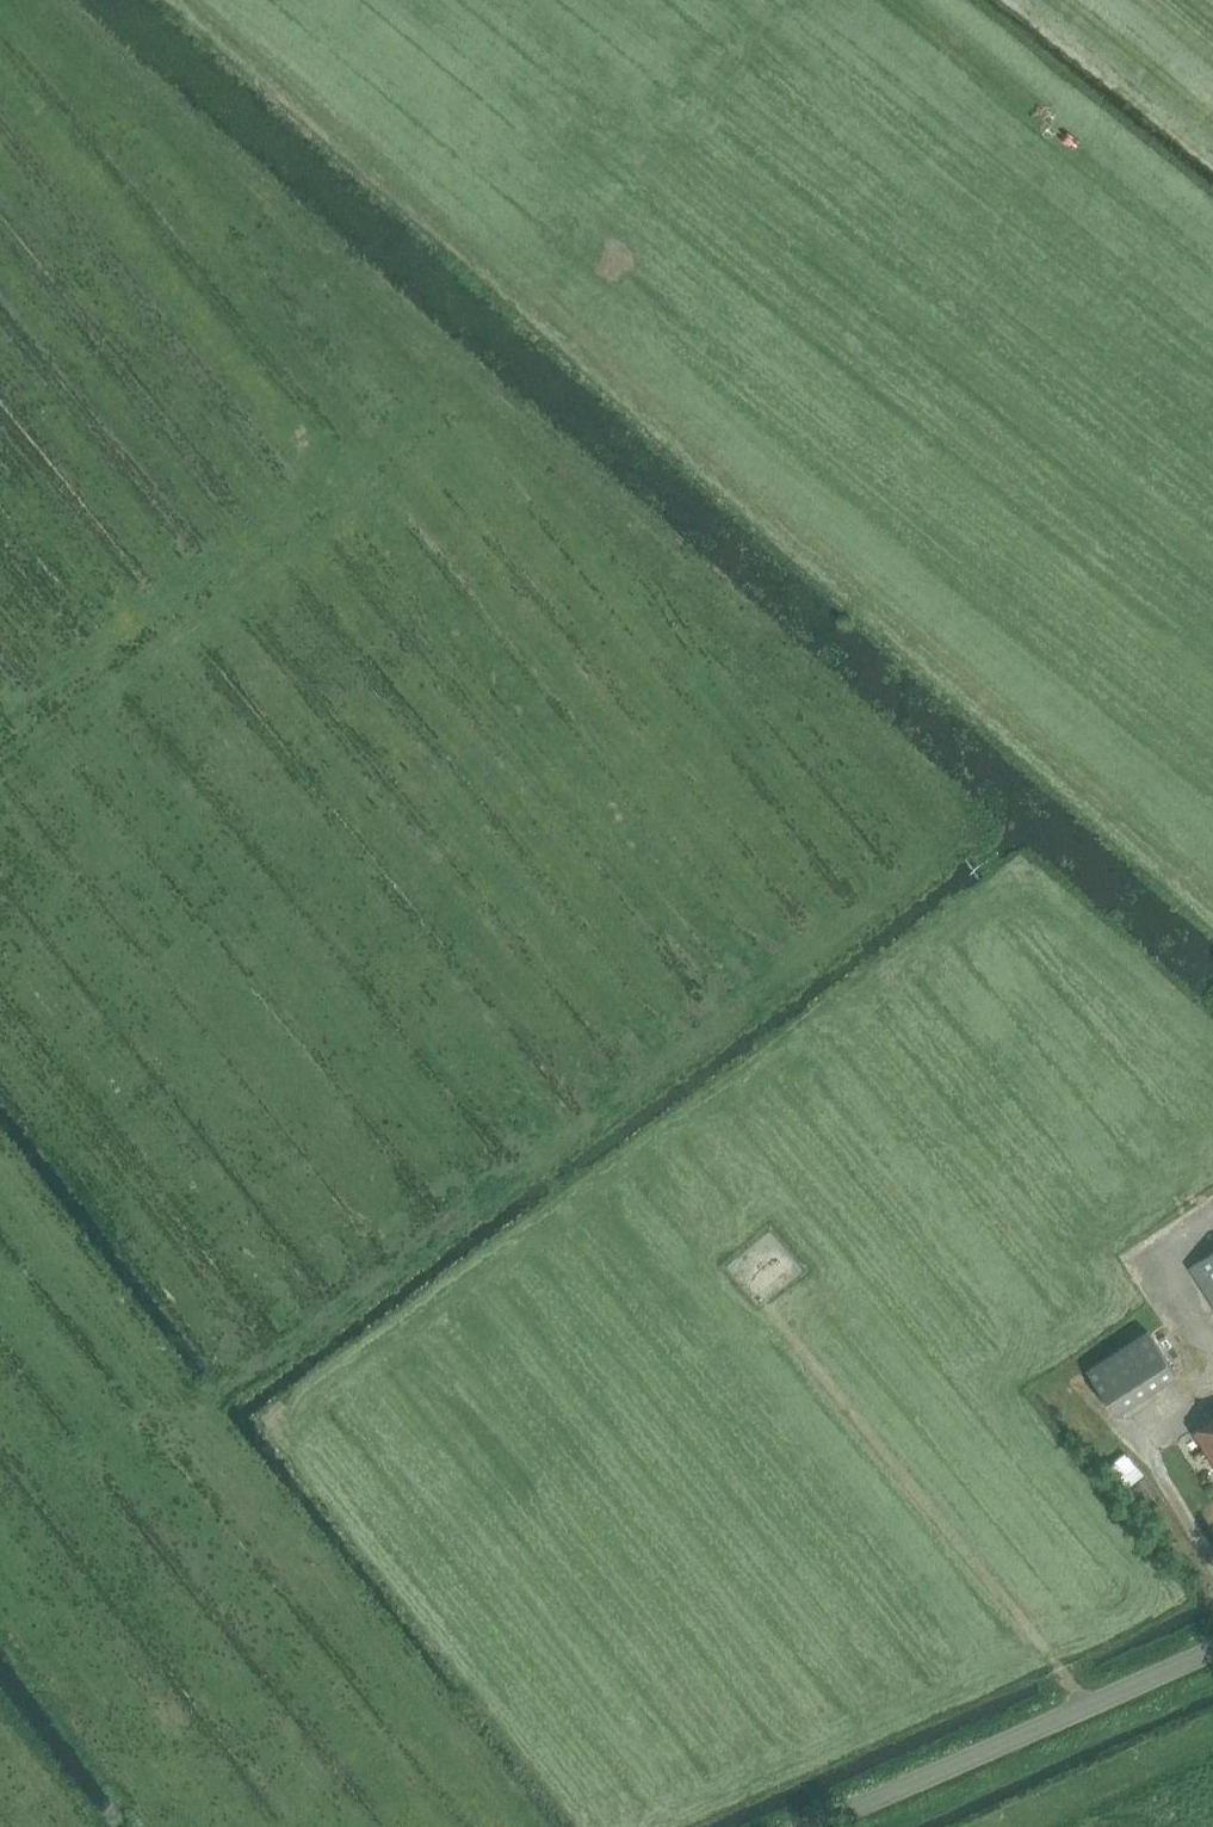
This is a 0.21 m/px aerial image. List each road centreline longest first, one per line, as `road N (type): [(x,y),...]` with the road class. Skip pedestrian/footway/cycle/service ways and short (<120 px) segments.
road 1 (unclassified): [(811,1826),(1212,1650)]

